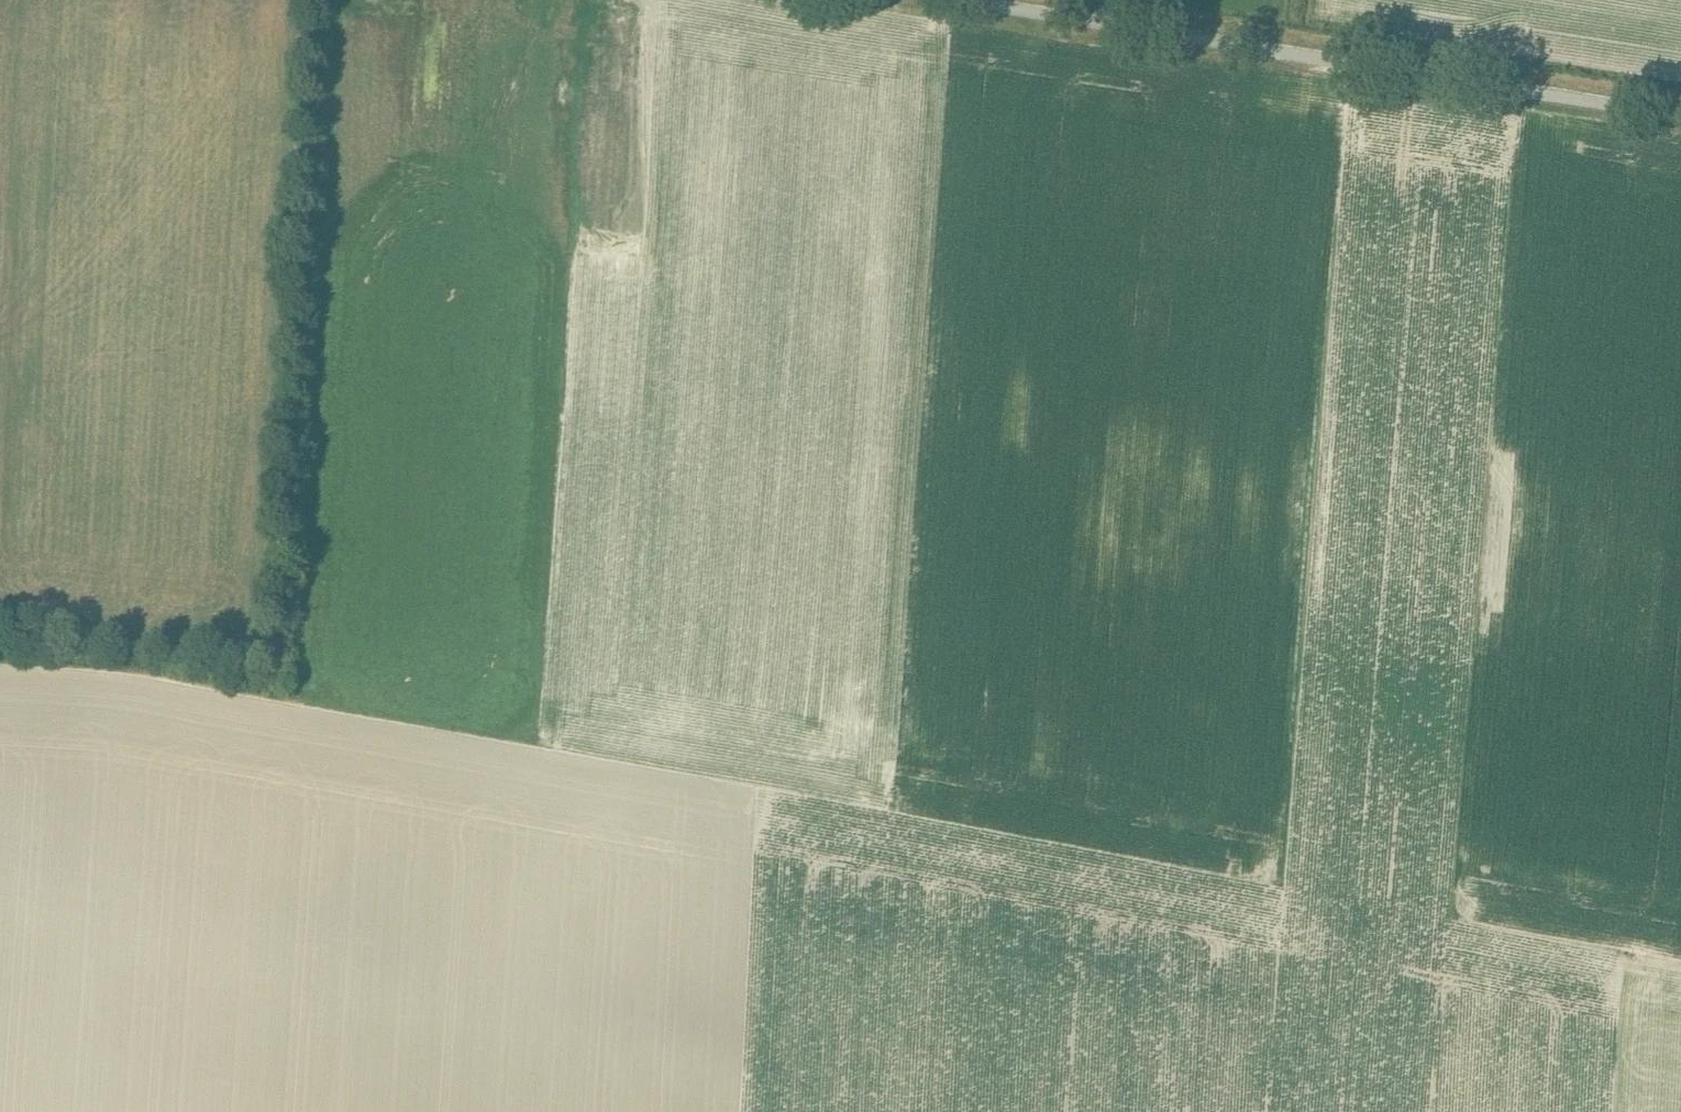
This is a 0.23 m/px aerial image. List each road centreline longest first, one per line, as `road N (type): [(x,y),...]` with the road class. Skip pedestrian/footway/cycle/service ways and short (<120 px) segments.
road 1 (track): [(1538,82),(1466,906),(1642,944),(1631,1111)]
road 2 (unclassified): [(1680,104),(972,0)]

